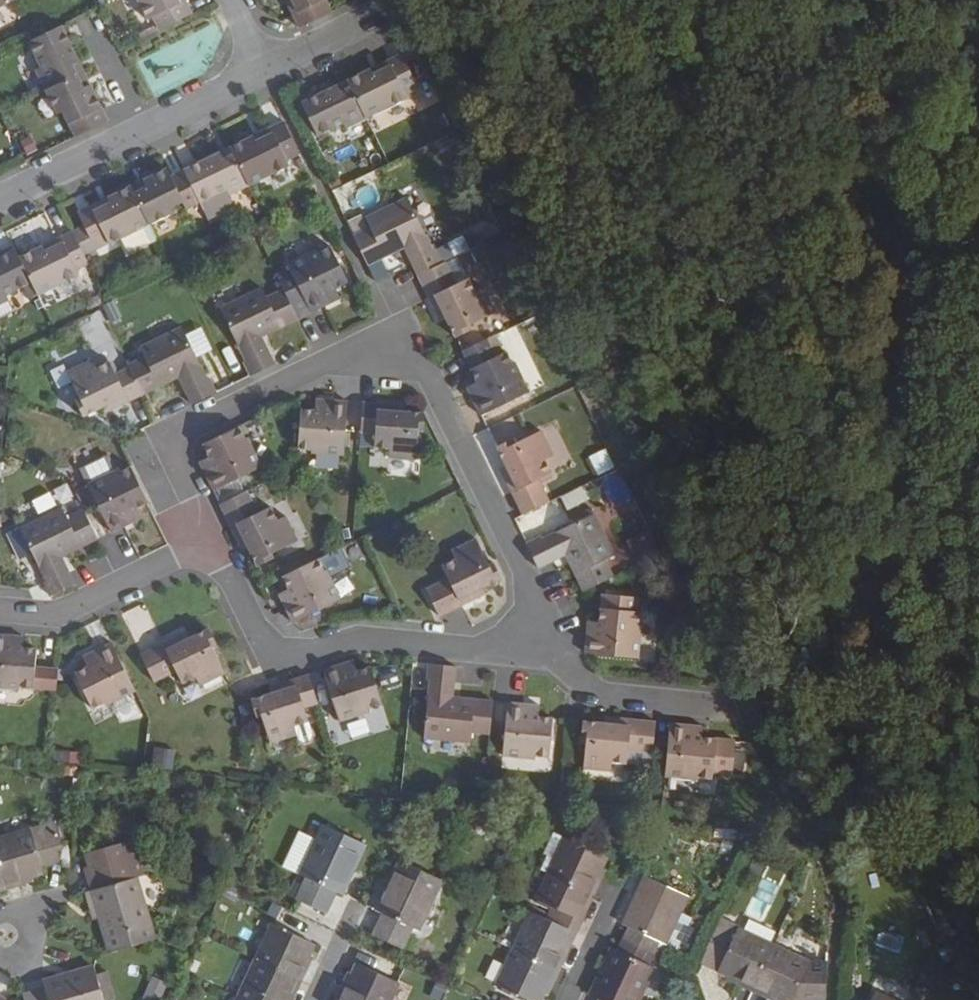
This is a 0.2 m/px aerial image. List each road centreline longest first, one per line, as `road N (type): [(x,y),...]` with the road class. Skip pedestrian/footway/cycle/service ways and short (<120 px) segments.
road 1 (residential): [(210,540),(175,455),(186,432),(340,357),(409,348),(547,634)]
road 2 (residential): [(547,634),(484,649),(360,640),(279,658),(210,540)]
road 3 (residential): [(256,73),(247,84),(0,204)]
road 4 (residential): [(210,540),(73,609),(0,608)]
road 5 (residential): [(547,634),(598,690),(717,704)]
road 6 (residential): [(256,73),(374,20)]
road 7 (residential): [(569,999),(619,889)]

